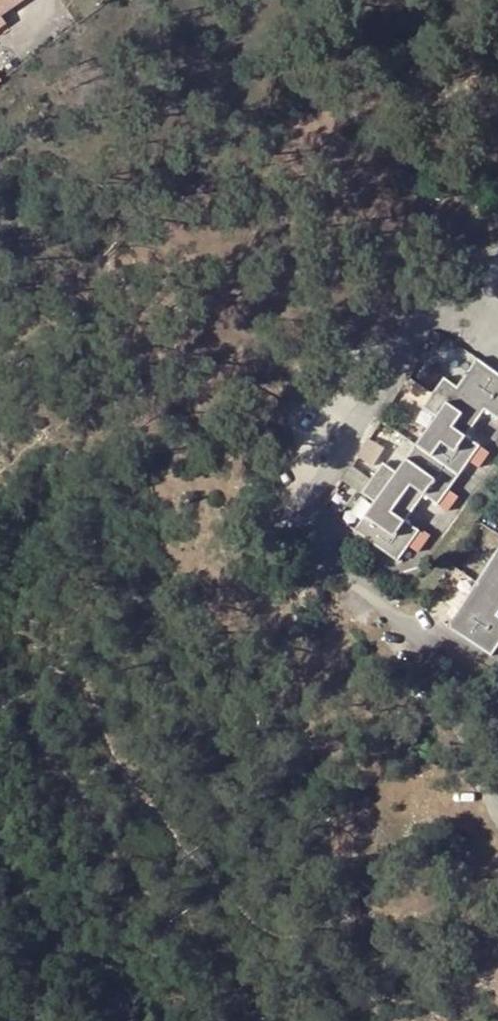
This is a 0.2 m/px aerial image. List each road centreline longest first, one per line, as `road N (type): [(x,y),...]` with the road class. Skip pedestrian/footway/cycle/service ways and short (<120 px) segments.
road 1 (residential): [(497,812),(429,666),(393,613),(325,552),(319,527),(324,482),(369,400),(448,318),(497,309)]

